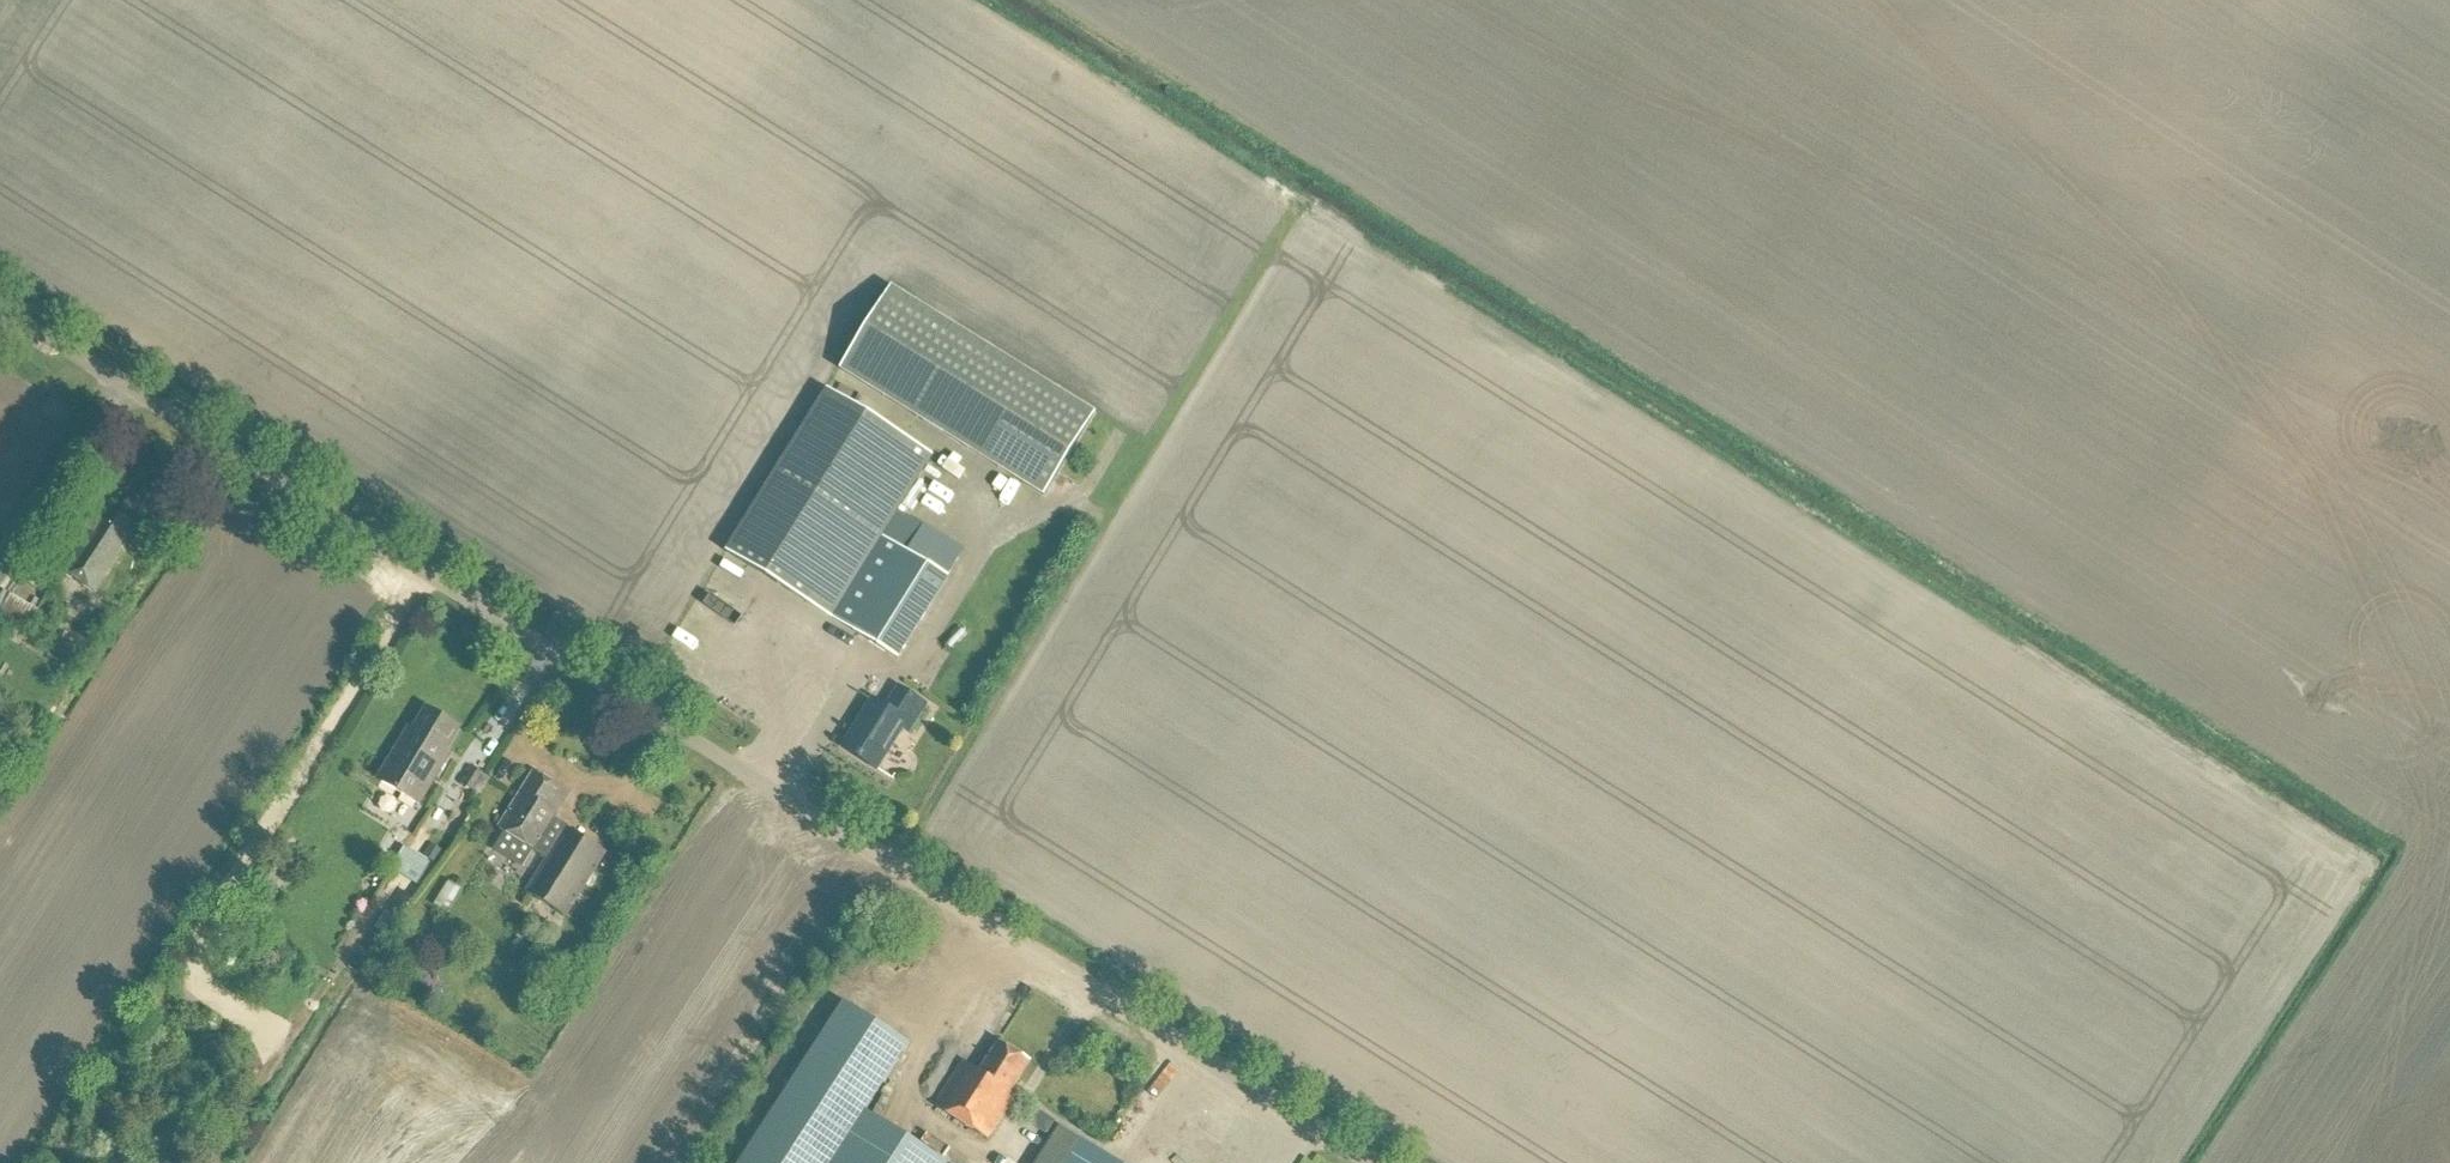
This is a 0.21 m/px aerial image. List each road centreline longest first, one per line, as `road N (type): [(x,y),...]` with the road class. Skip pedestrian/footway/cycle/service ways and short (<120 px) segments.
road 1 (unclassified): [(1369,1162),(0,309)]

